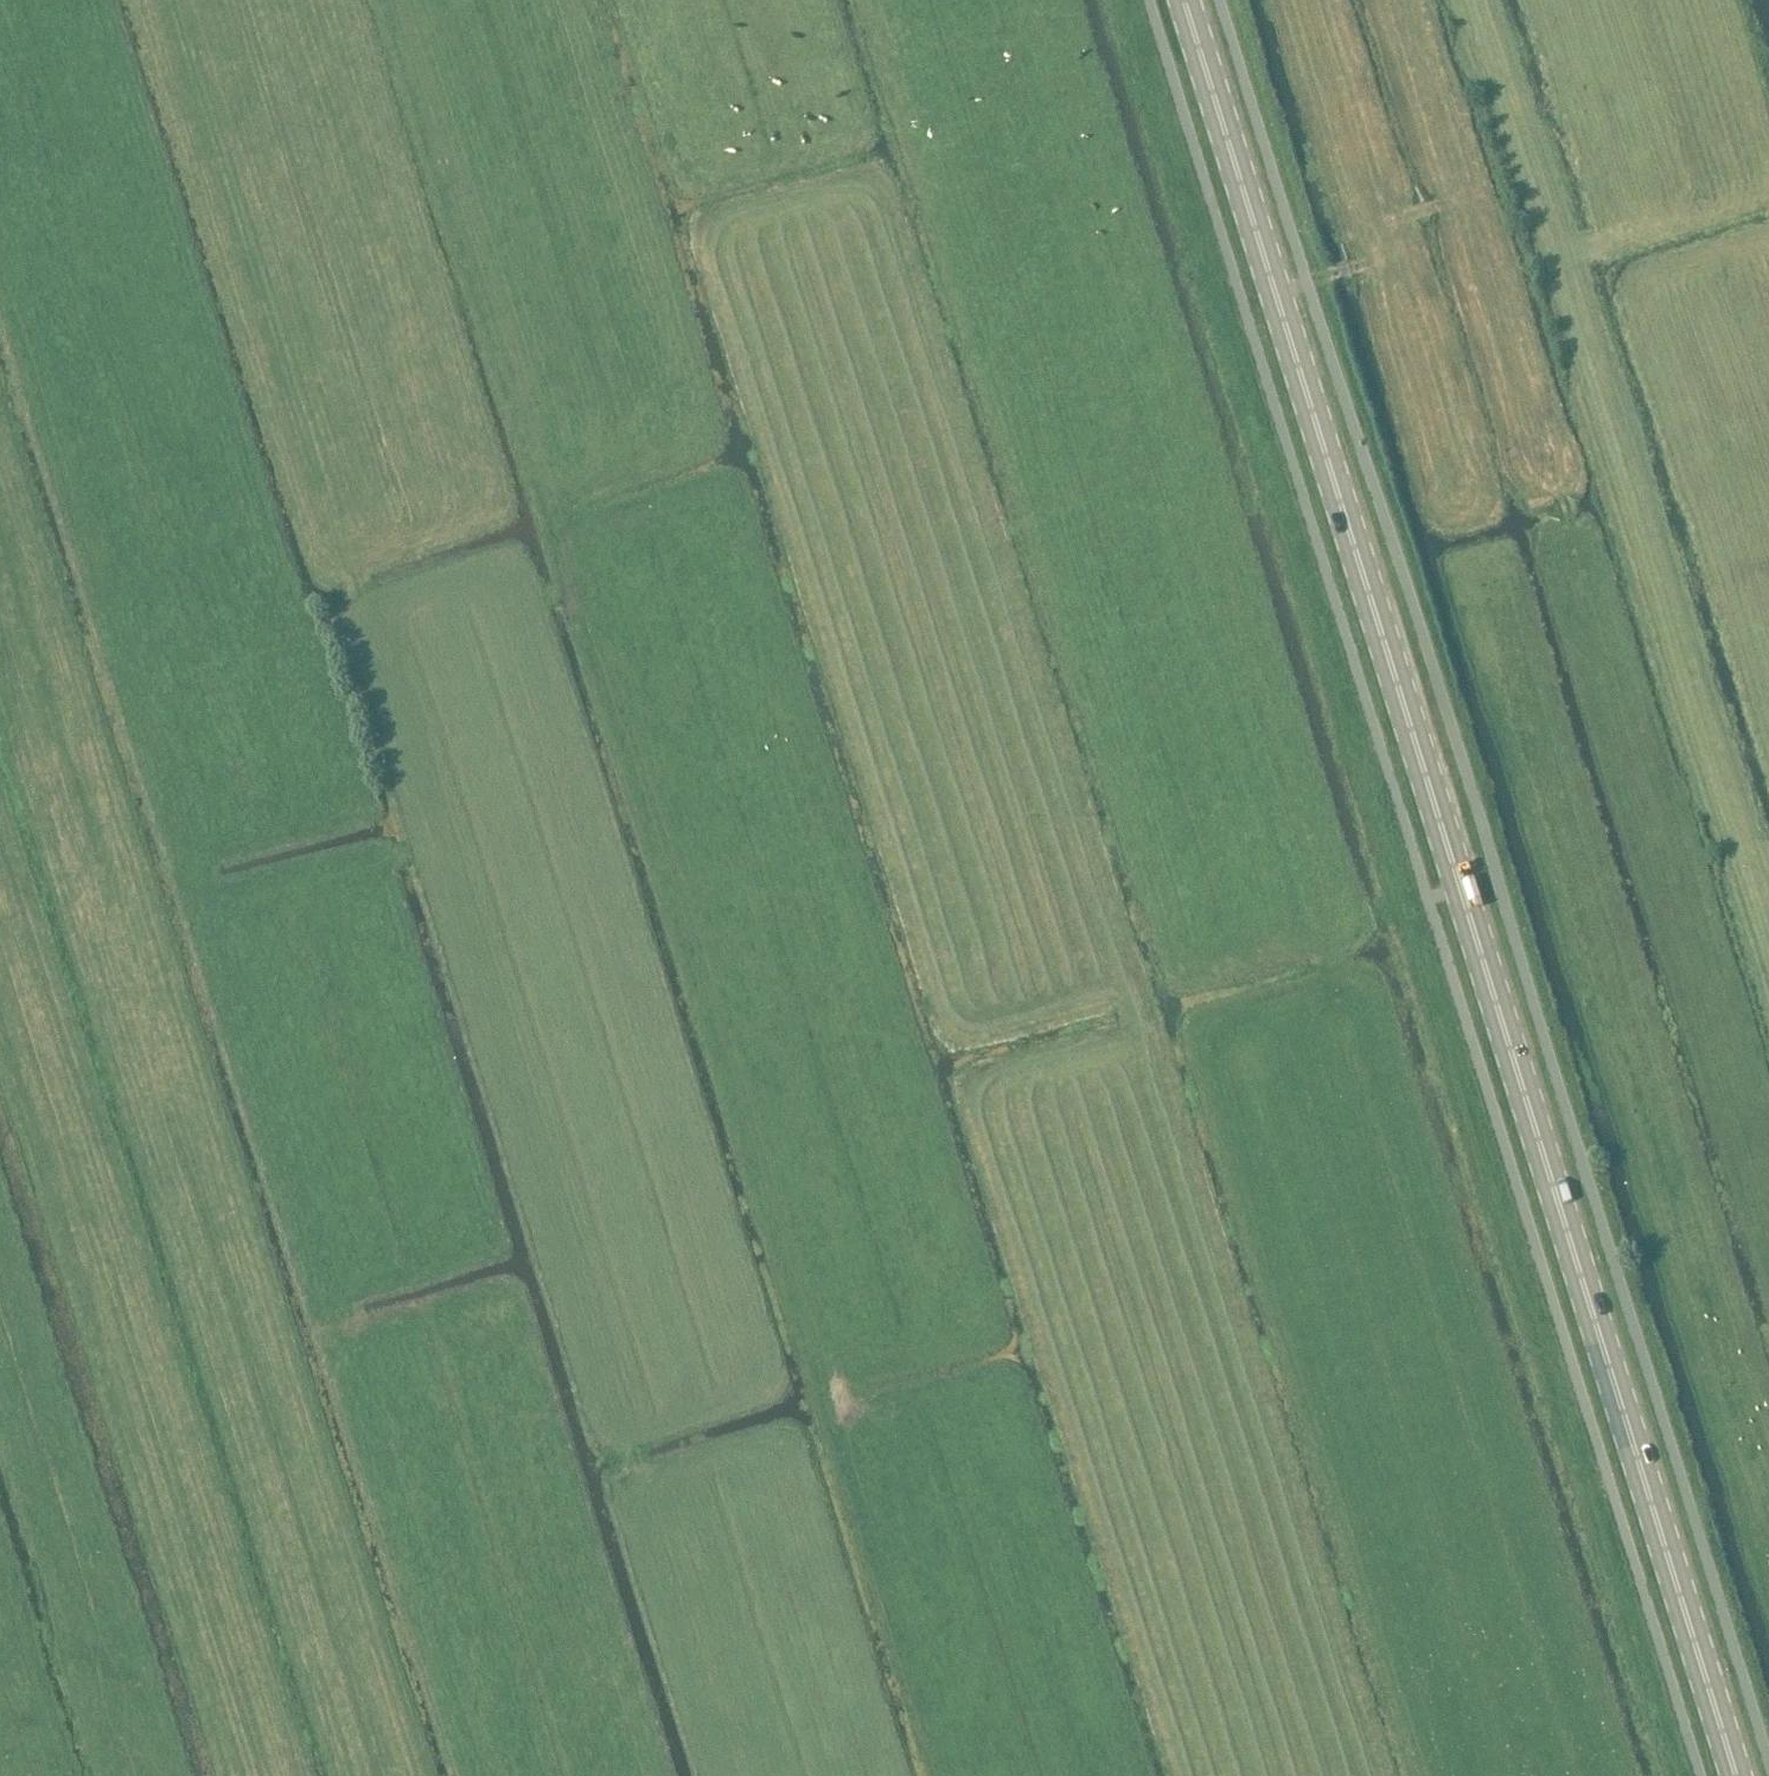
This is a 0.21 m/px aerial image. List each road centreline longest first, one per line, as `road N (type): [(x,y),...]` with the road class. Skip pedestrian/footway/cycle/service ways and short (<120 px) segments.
road 1 (primary): [(1736,1775),(1184,0)]

